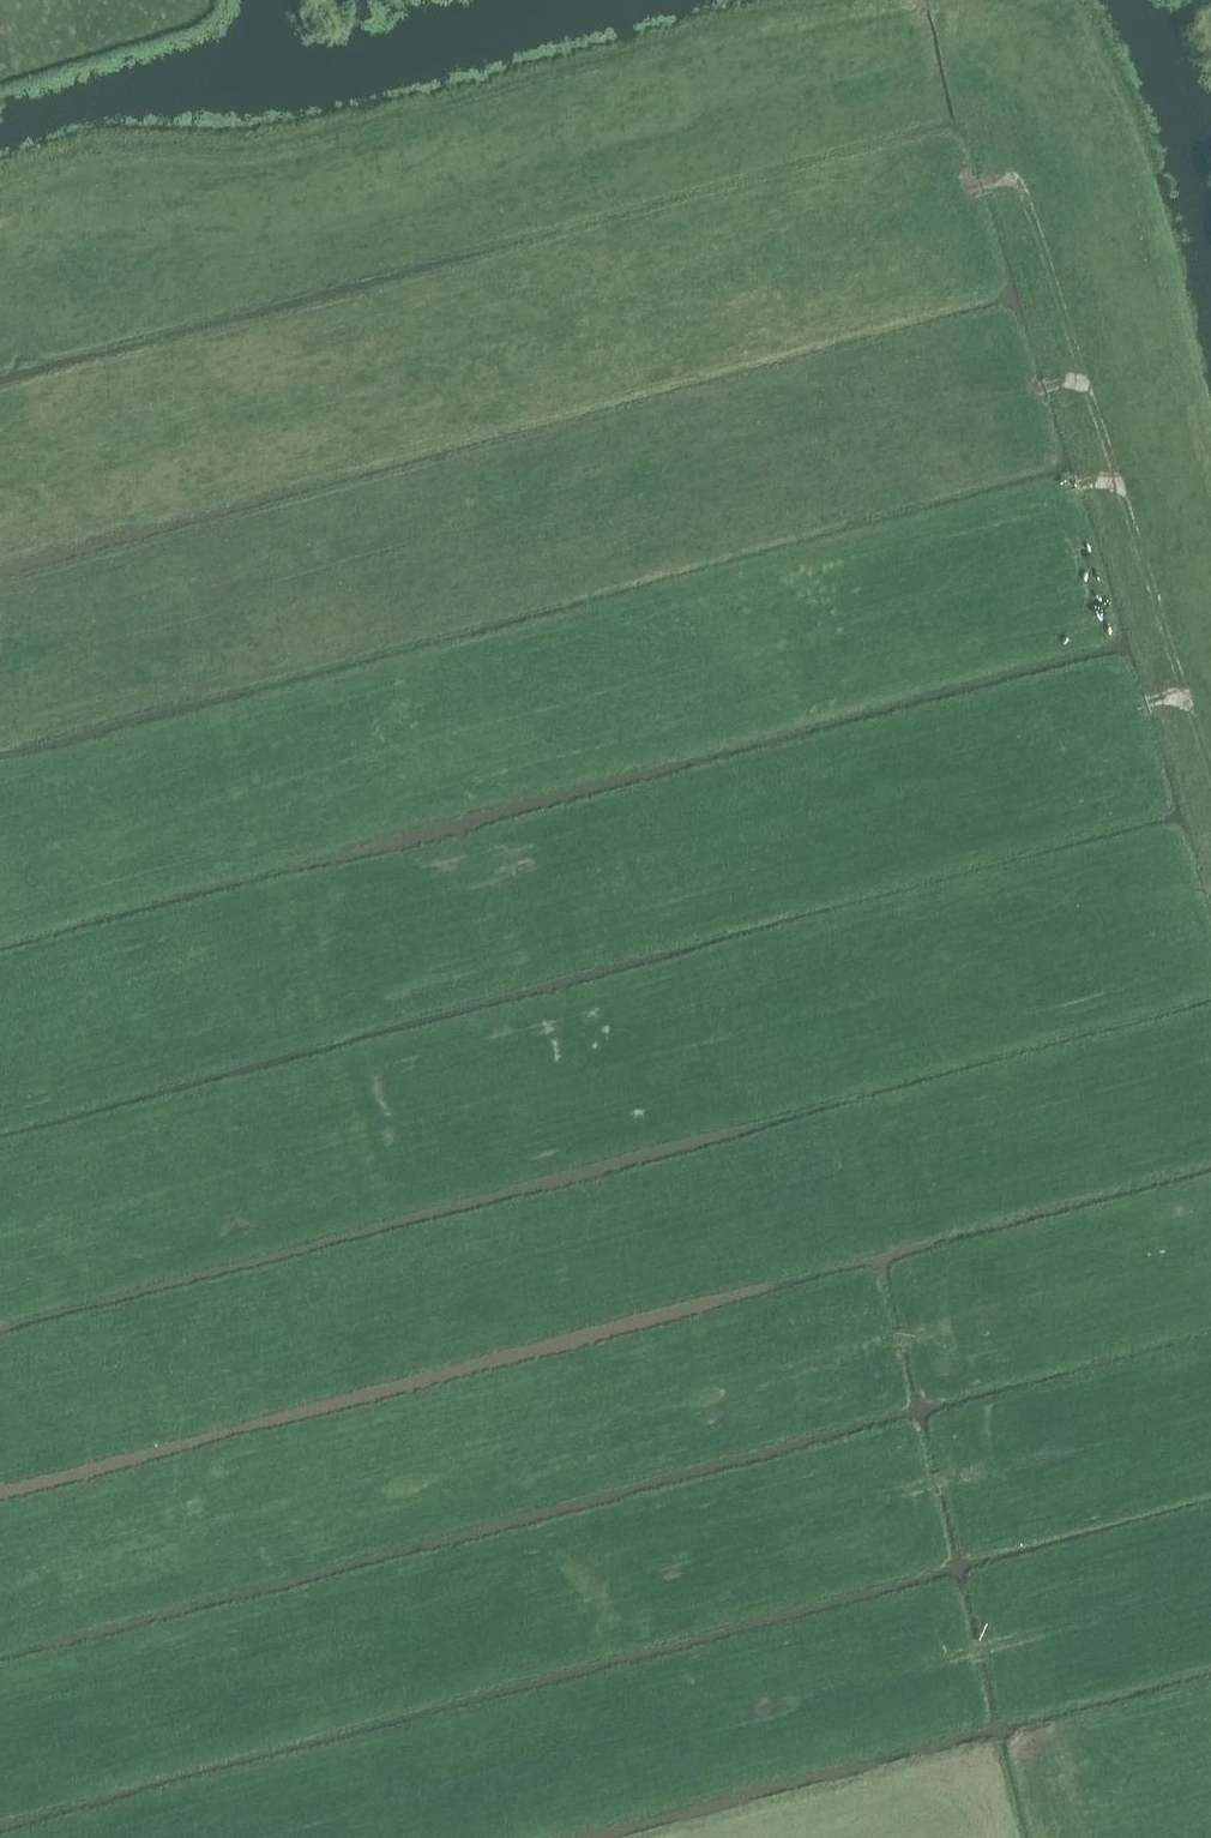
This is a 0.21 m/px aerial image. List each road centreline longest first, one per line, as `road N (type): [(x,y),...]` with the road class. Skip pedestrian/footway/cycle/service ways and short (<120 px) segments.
road 1 (track): [(1210,761),(1028,182)]

